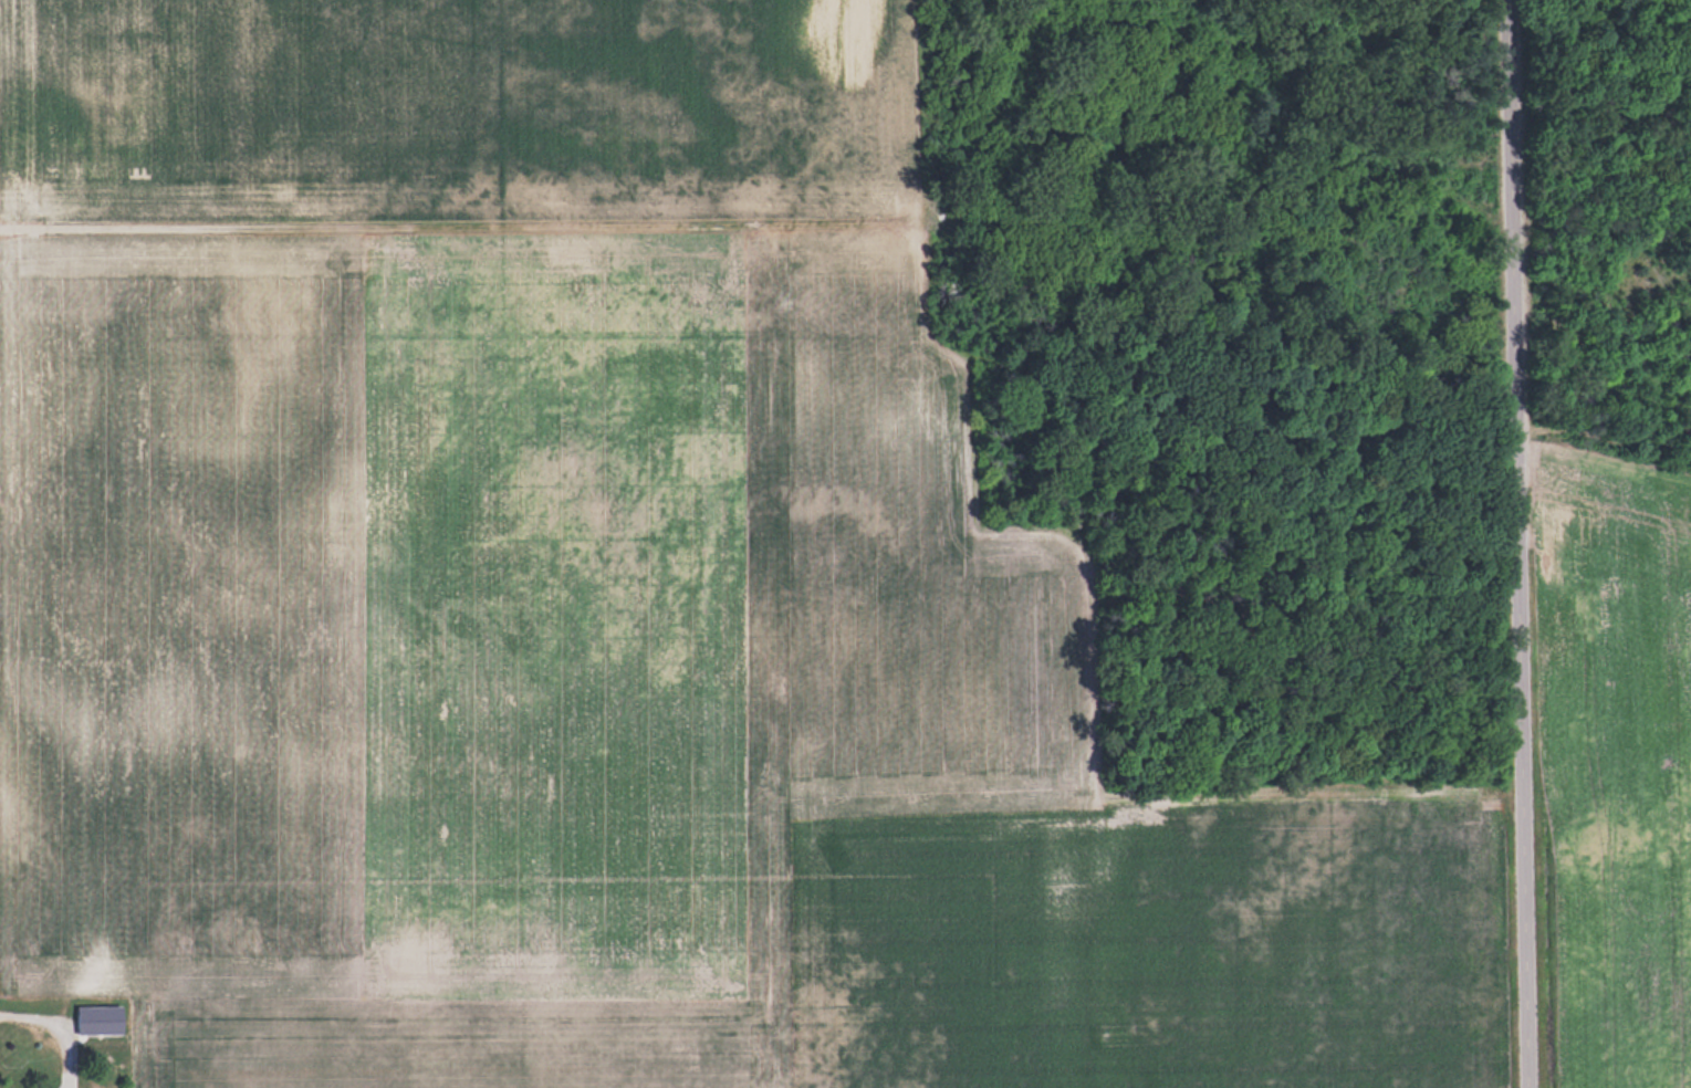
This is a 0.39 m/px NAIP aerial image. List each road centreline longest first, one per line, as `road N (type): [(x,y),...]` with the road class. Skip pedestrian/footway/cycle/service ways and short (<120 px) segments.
road 1 (residential): [(1531,1087),(1509,0)]

